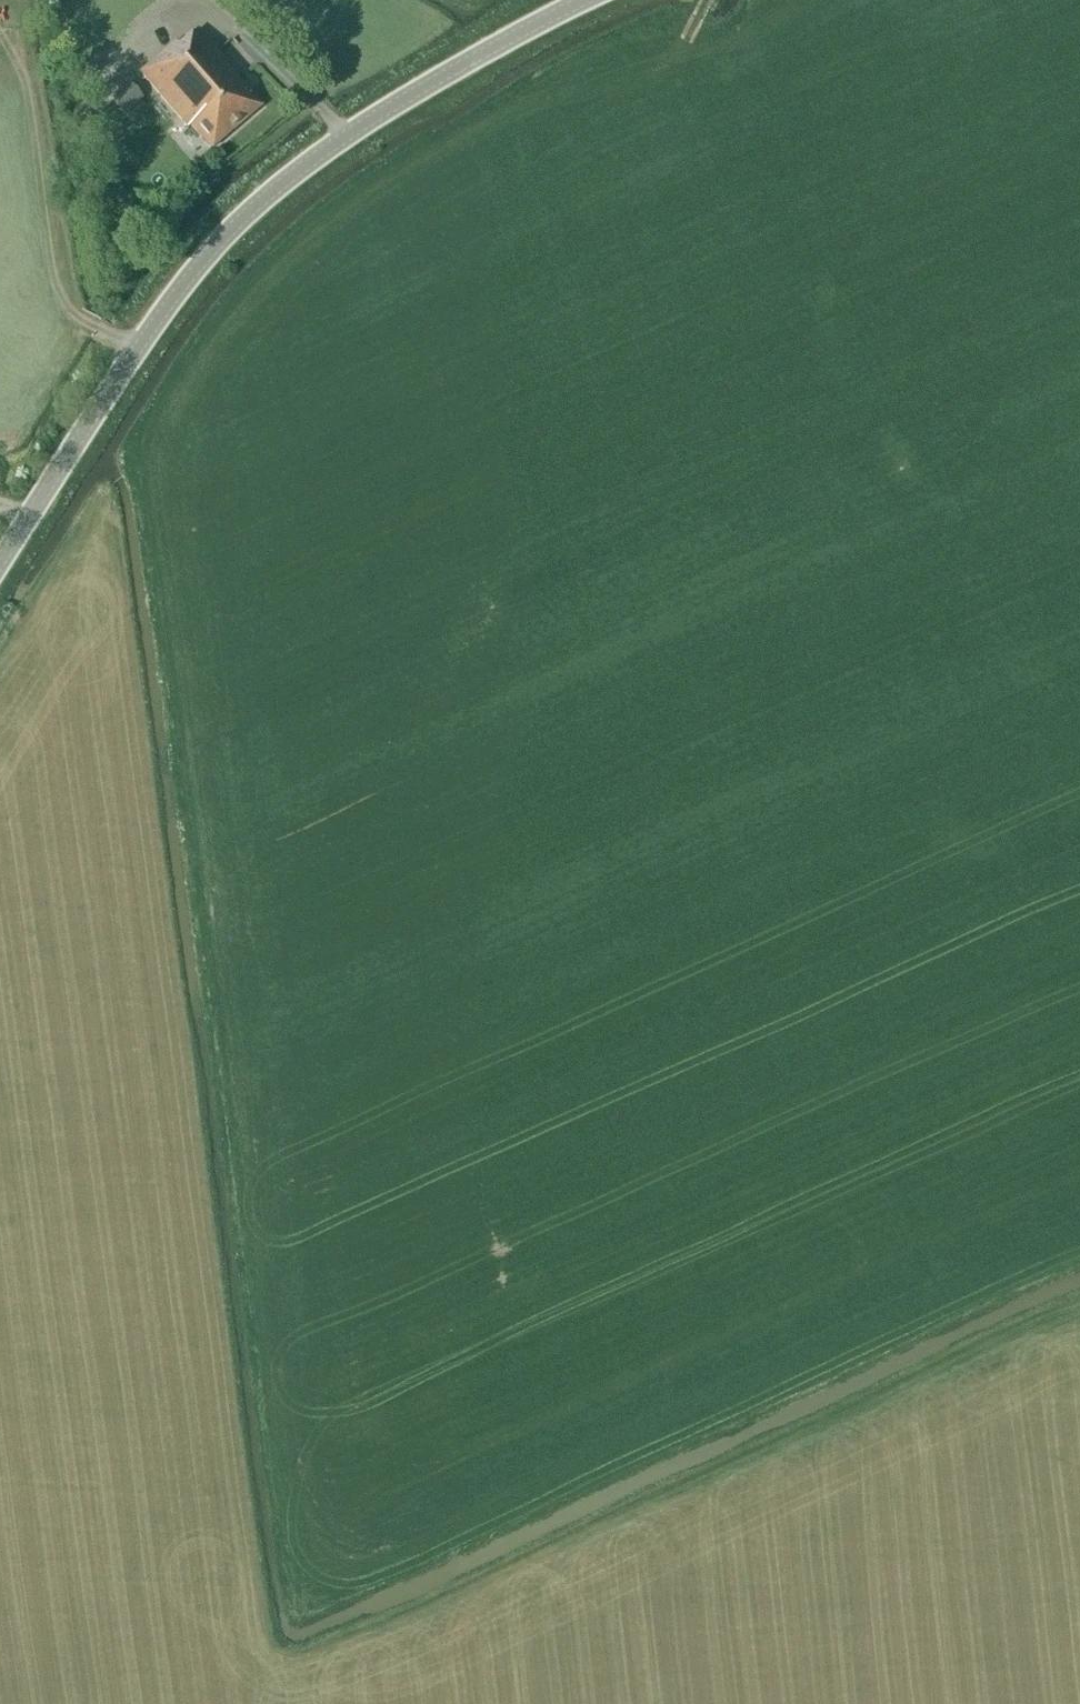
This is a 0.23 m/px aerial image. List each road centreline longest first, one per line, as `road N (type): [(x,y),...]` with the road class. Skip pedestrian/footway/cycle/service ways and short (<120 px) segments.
road 1 (tertiary): [(0,563),(138,349),(247,214),(413,94),(586,0)]

